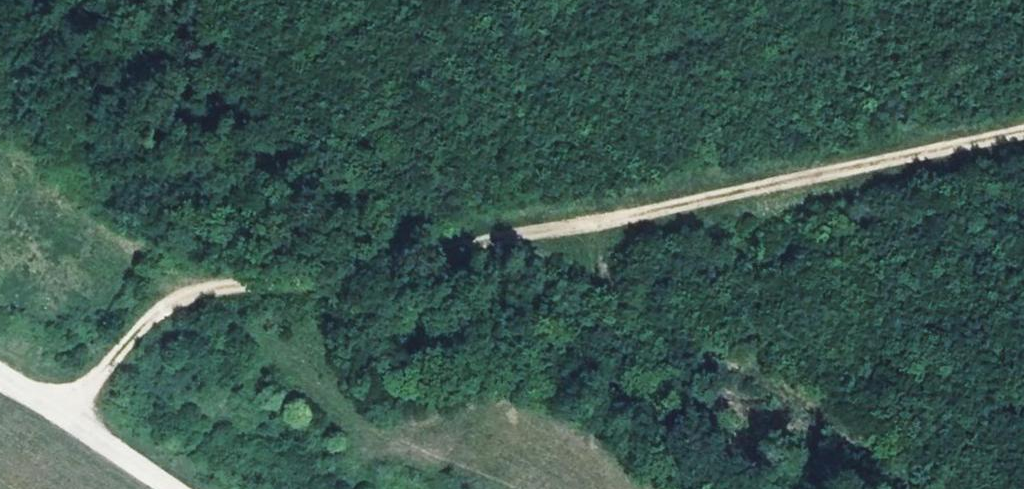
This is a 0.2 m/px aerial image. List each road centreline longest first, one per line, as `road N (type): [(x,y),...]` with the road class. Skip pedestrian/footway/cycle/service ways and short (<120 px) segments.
road 1 (track): [(71,428),(155,320),(218,292),(354,277),(1023,139)]
road 2 (track): [(0,380),(164,488)]
road 3 (track): [(915,161),(1023,226)]

